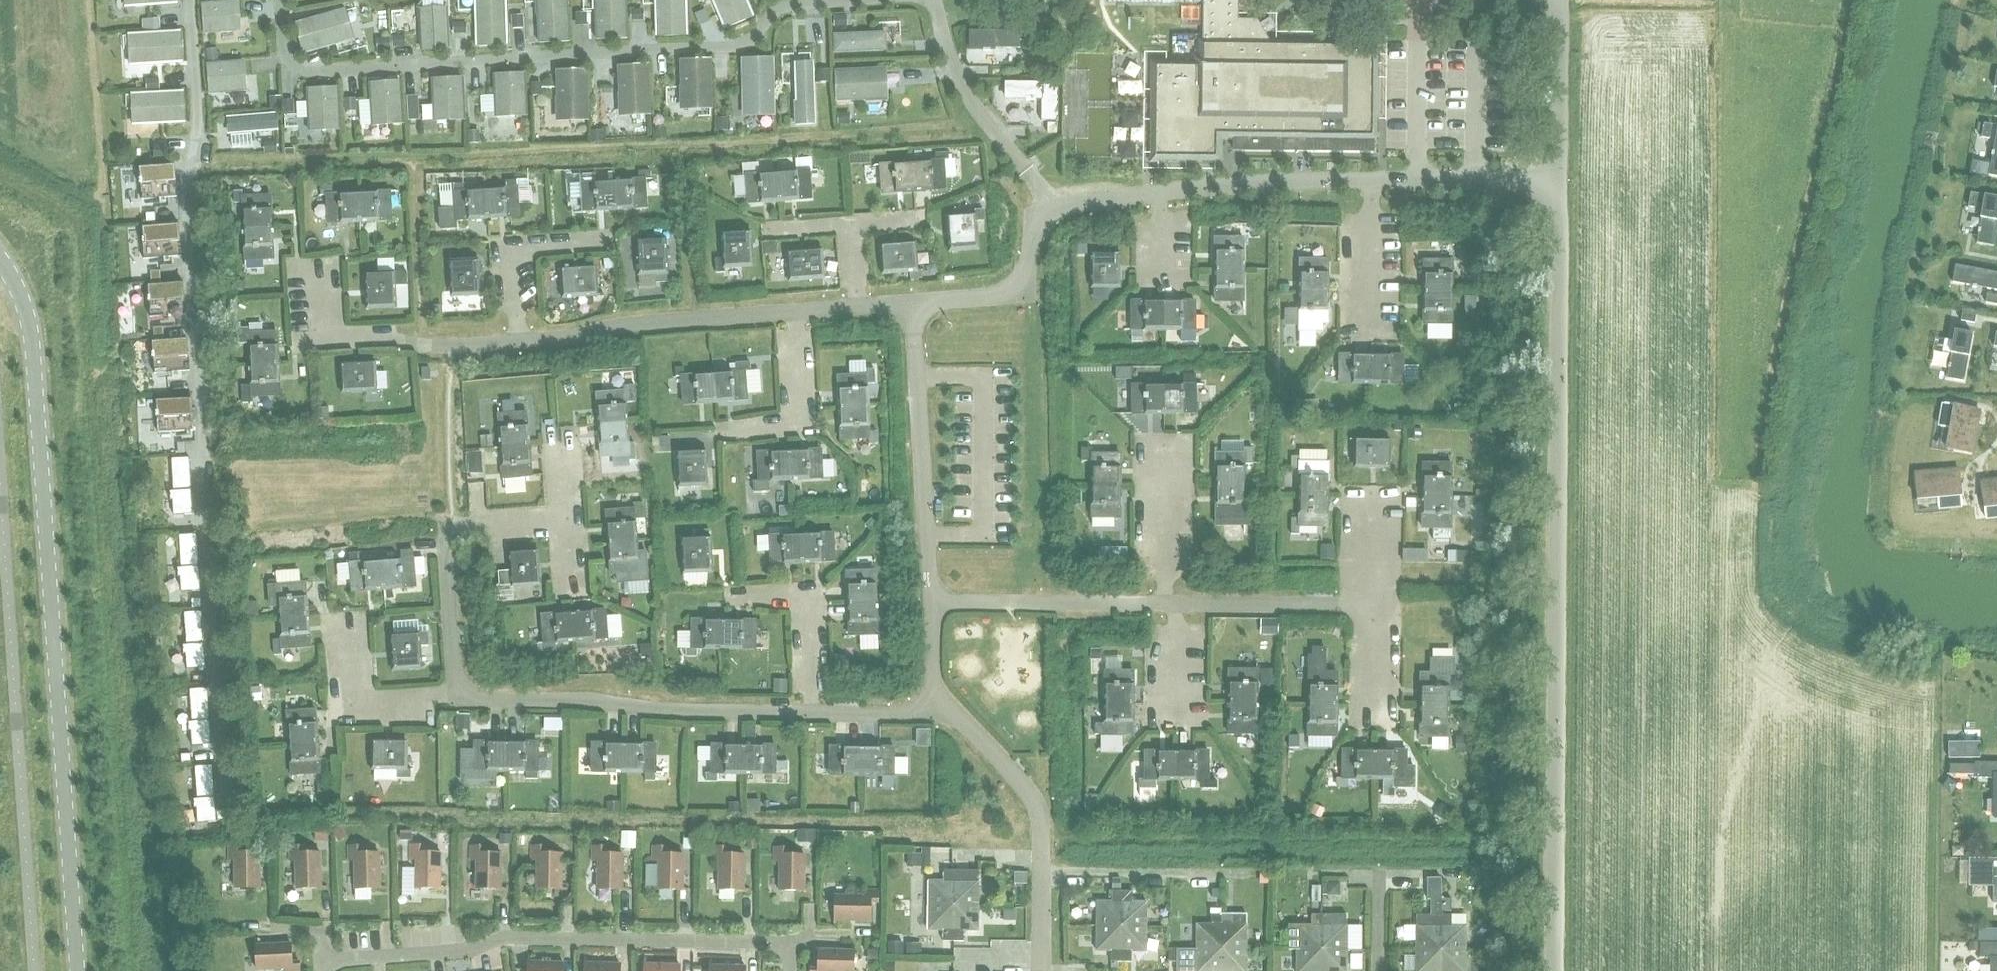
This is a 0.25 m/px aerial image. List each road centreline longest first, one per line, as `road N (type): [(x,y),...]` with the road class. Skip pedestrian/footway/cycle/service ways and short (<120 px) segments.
road 1 (unclassified): [(1554,970),(1559,184)]
road 2 (unclassified): [(0,259),(30,323),(78,970)]
road 3 (residential): [(815,717),(457,700),(452,530),(566,524)]
road 4 (residential): [(1559,184),(1287,180),(1056,208)]
road 5 (residential): [(790,970),(791,943),(509,937),(472,948),(323,959)]
road 6 (residential): [(932,606),(1373,606)]
road 7 (residential): [(857,306),(632,321),(519,339)]
road 8 (residential): [(932,606),(911,303)]
road 9 (residential): [(1043,970),(1042,820),(1029,795),(954,715)]
road 10 (residential): [(519,339),(449,346),(328,332),(327,286)]
road 11 (residential): [(1056,208),(1033,232),(1030,274),(1010,290),(911,303)]
road 12 (unclassified): [(1559,184),(1560,0)]
road 13 (residential): [(519,339),(514,248),(602,239)]
road 14 (residential): [(954,715),(815,717)]

